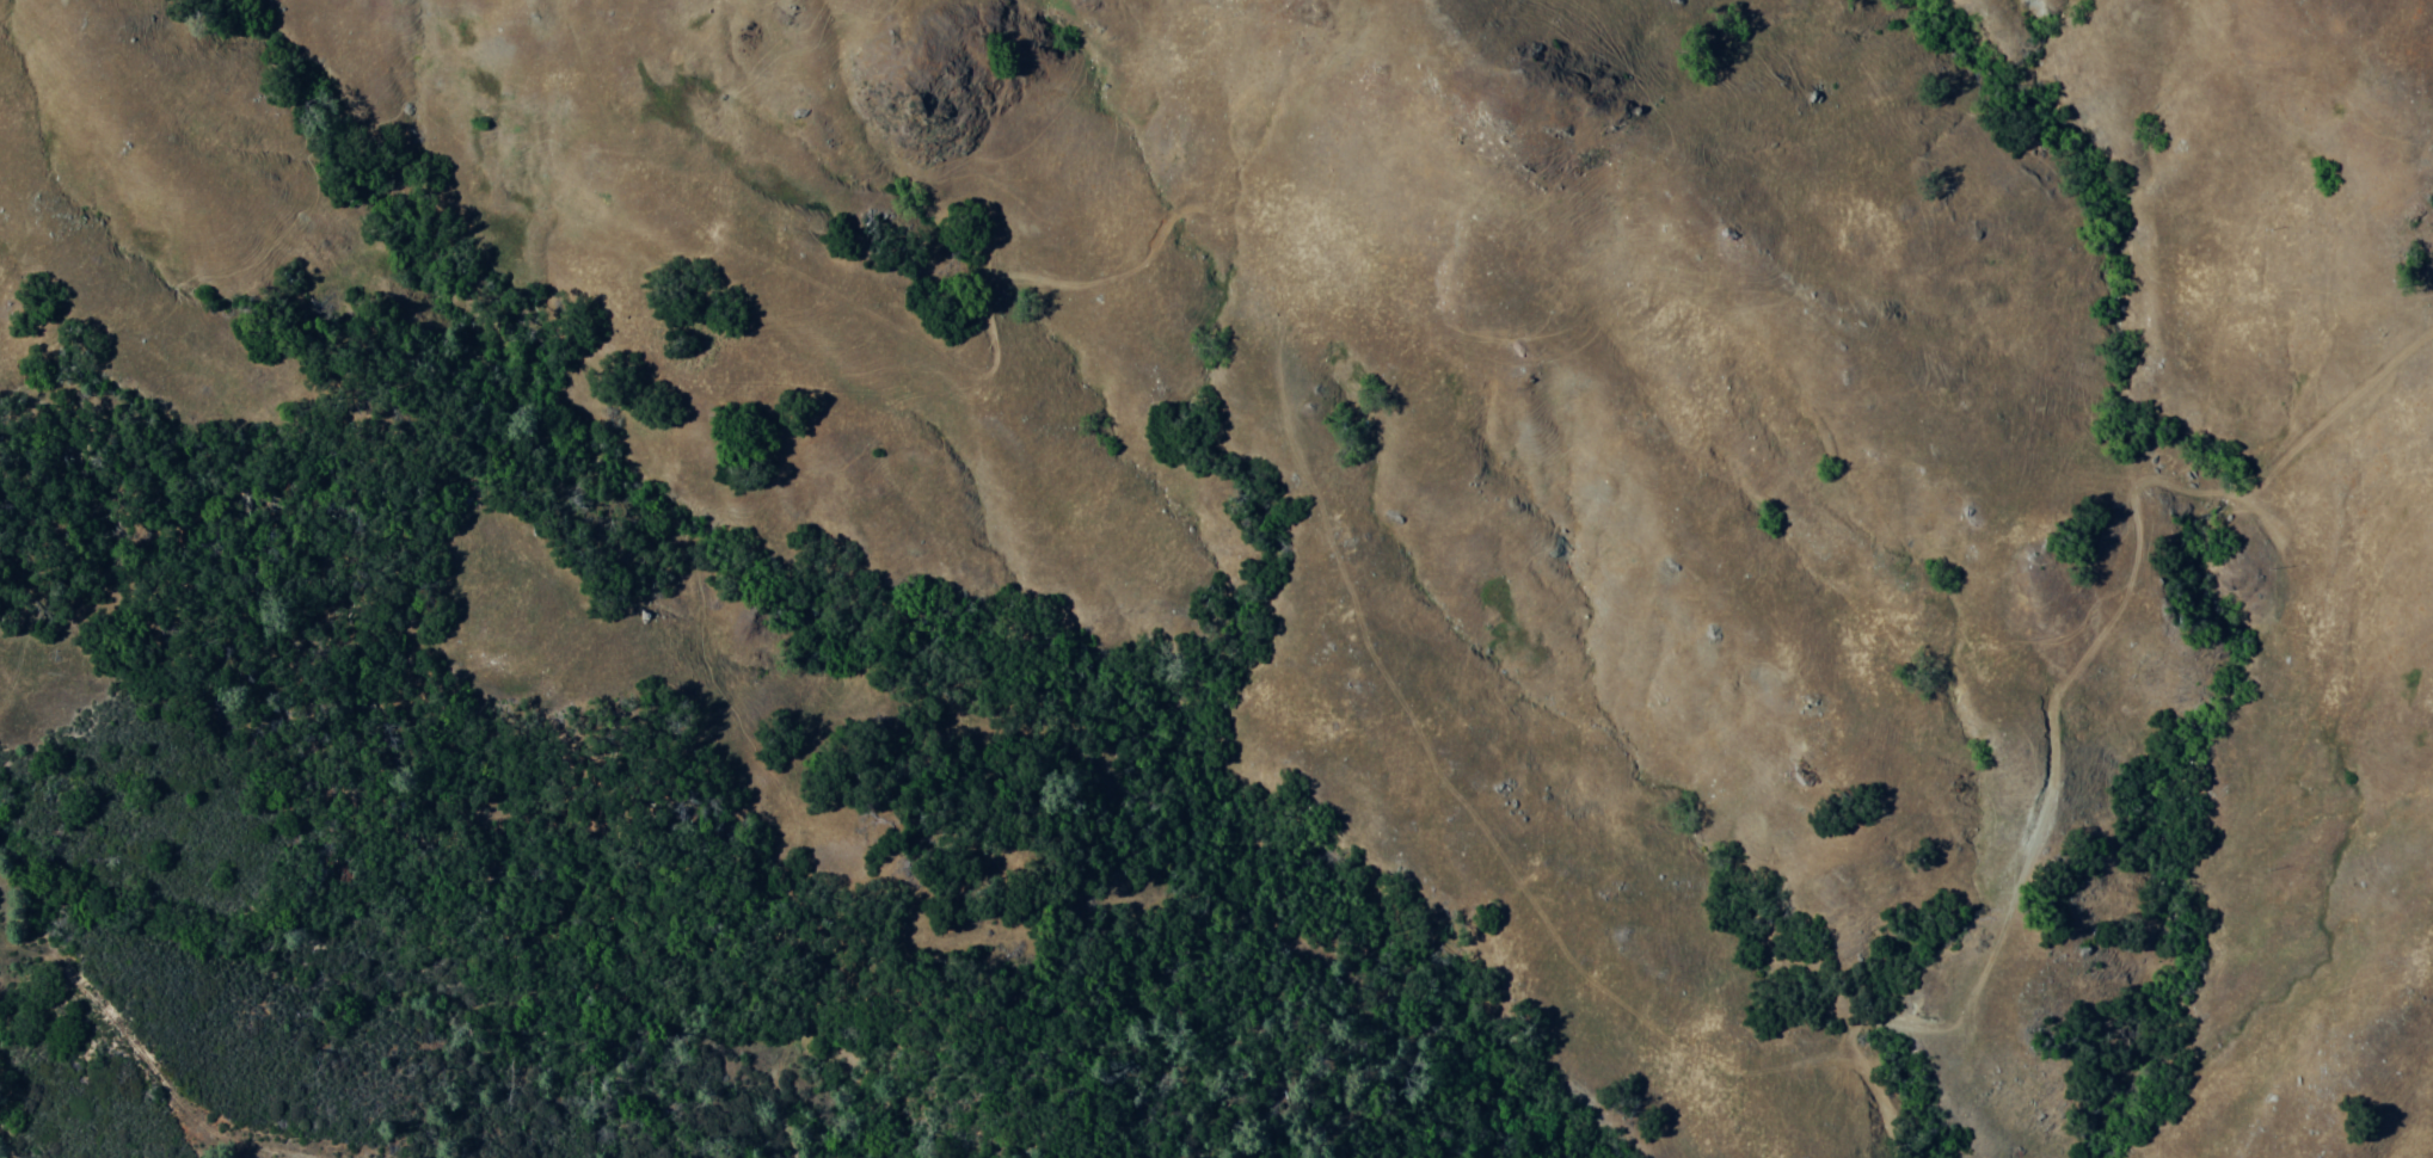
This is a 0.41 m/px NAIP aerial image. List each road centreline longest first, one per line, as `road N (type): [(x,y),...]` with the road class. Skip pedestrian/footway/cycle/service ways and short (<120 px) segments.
road 1 (track): [(1902,1157),(1857,1058),(1856,1037),(1875,1021),(1961,1024),(1978,1006),(2025,889),(2056,786),(2058,707),(2079,671)]

